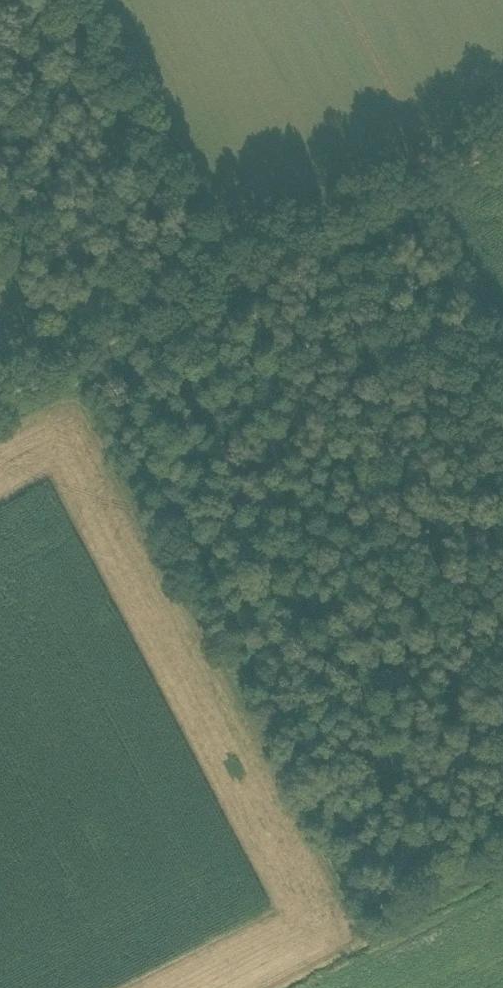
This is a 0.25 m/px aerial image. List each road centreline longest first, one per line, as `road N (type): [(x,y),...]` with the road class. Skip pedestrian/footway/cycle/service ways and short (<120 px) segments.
road 1 (track): [(0,404),(502,147)]

